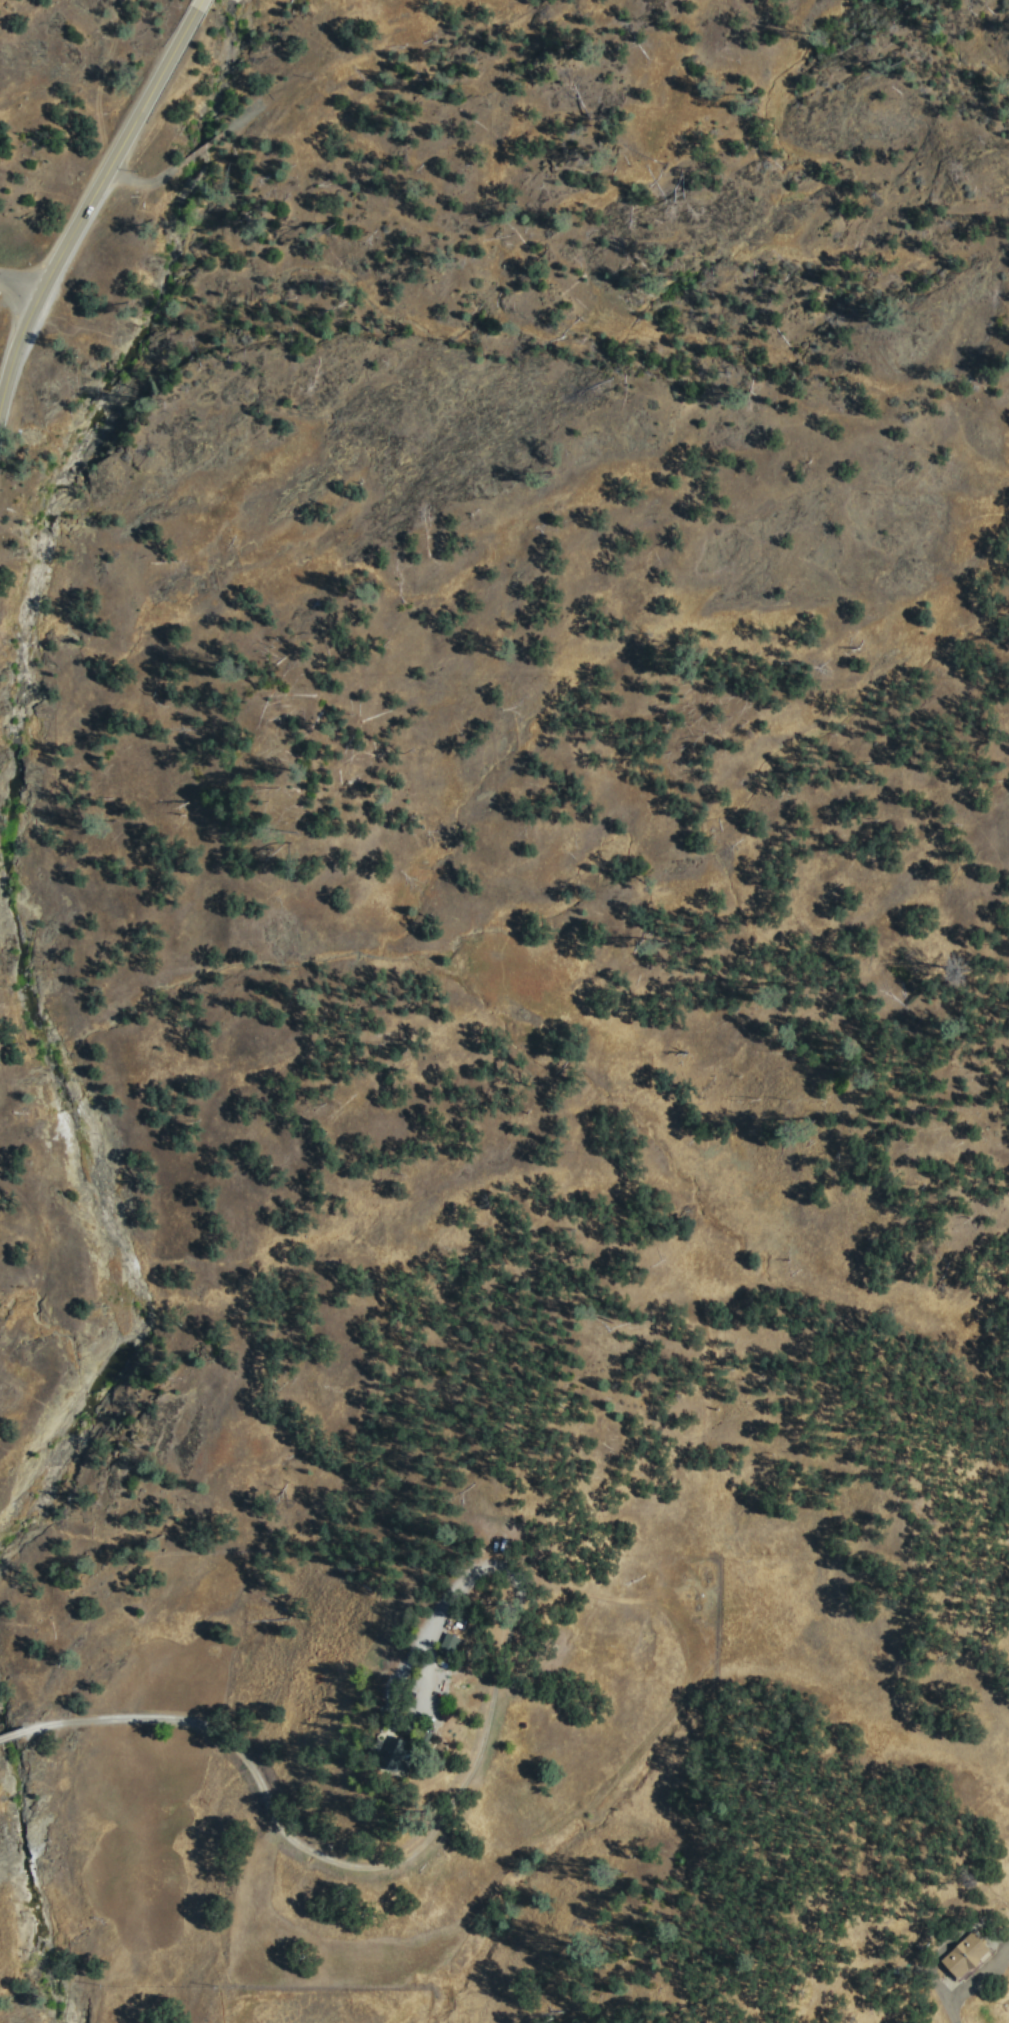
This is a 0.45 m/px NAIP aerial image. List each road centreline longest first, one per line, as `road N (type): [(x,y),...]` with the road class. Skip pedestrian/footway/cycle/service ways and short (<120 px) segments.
road 1 (residential): [(0,1738),(62,1719),(139,1716),(202,1726),(221,1733),(243,1758),(288,1838),(357,1865),(384,1864),(408,1848),(466,1775)]
road 2 (tertiary): [(37,297),(197,7)]
road 3 (tertiary): [(0,411),(37,297)]

